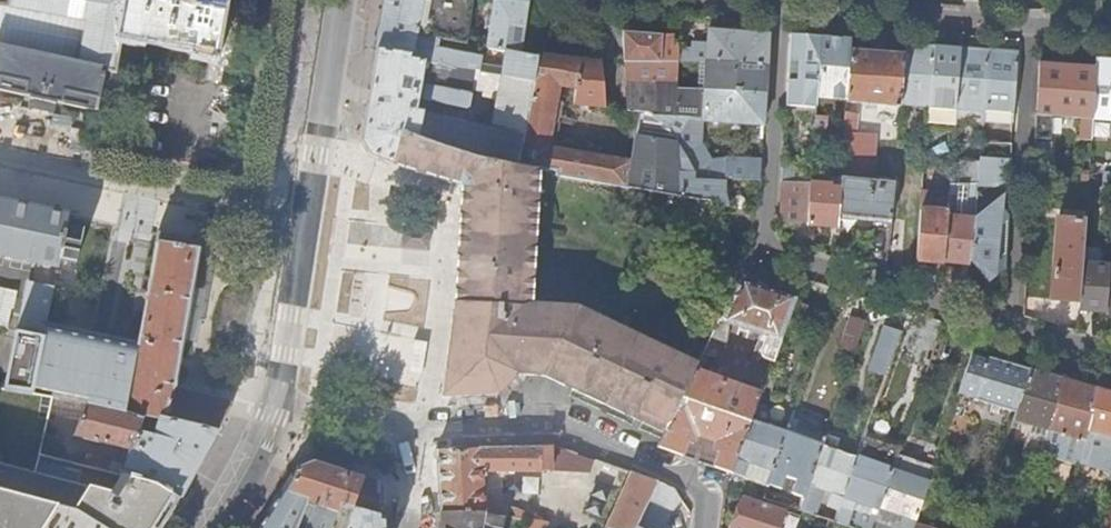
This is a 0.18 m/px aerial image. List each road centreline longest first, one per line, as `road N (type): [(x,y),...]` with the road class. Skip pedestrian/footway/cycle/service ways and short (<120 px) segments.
road 1 (residential): [(1011,330),(776,250),(766,236),(782,10)]
road 2 (unclassified): [(707,527),(695,486),(564,427),(394,433)]
road 3 (residential): [(309,234),(0,172)]
road 4 (residential): [(1011,330),(1033,28)]
road 5 (residential): [(782,10),(1033,28)]
road 6 (residential): [(309,234),(340,0)]
road 7 (residential): [(280,401),(309,234)]
road 8 (residential): [(211,527),(280,401)]

